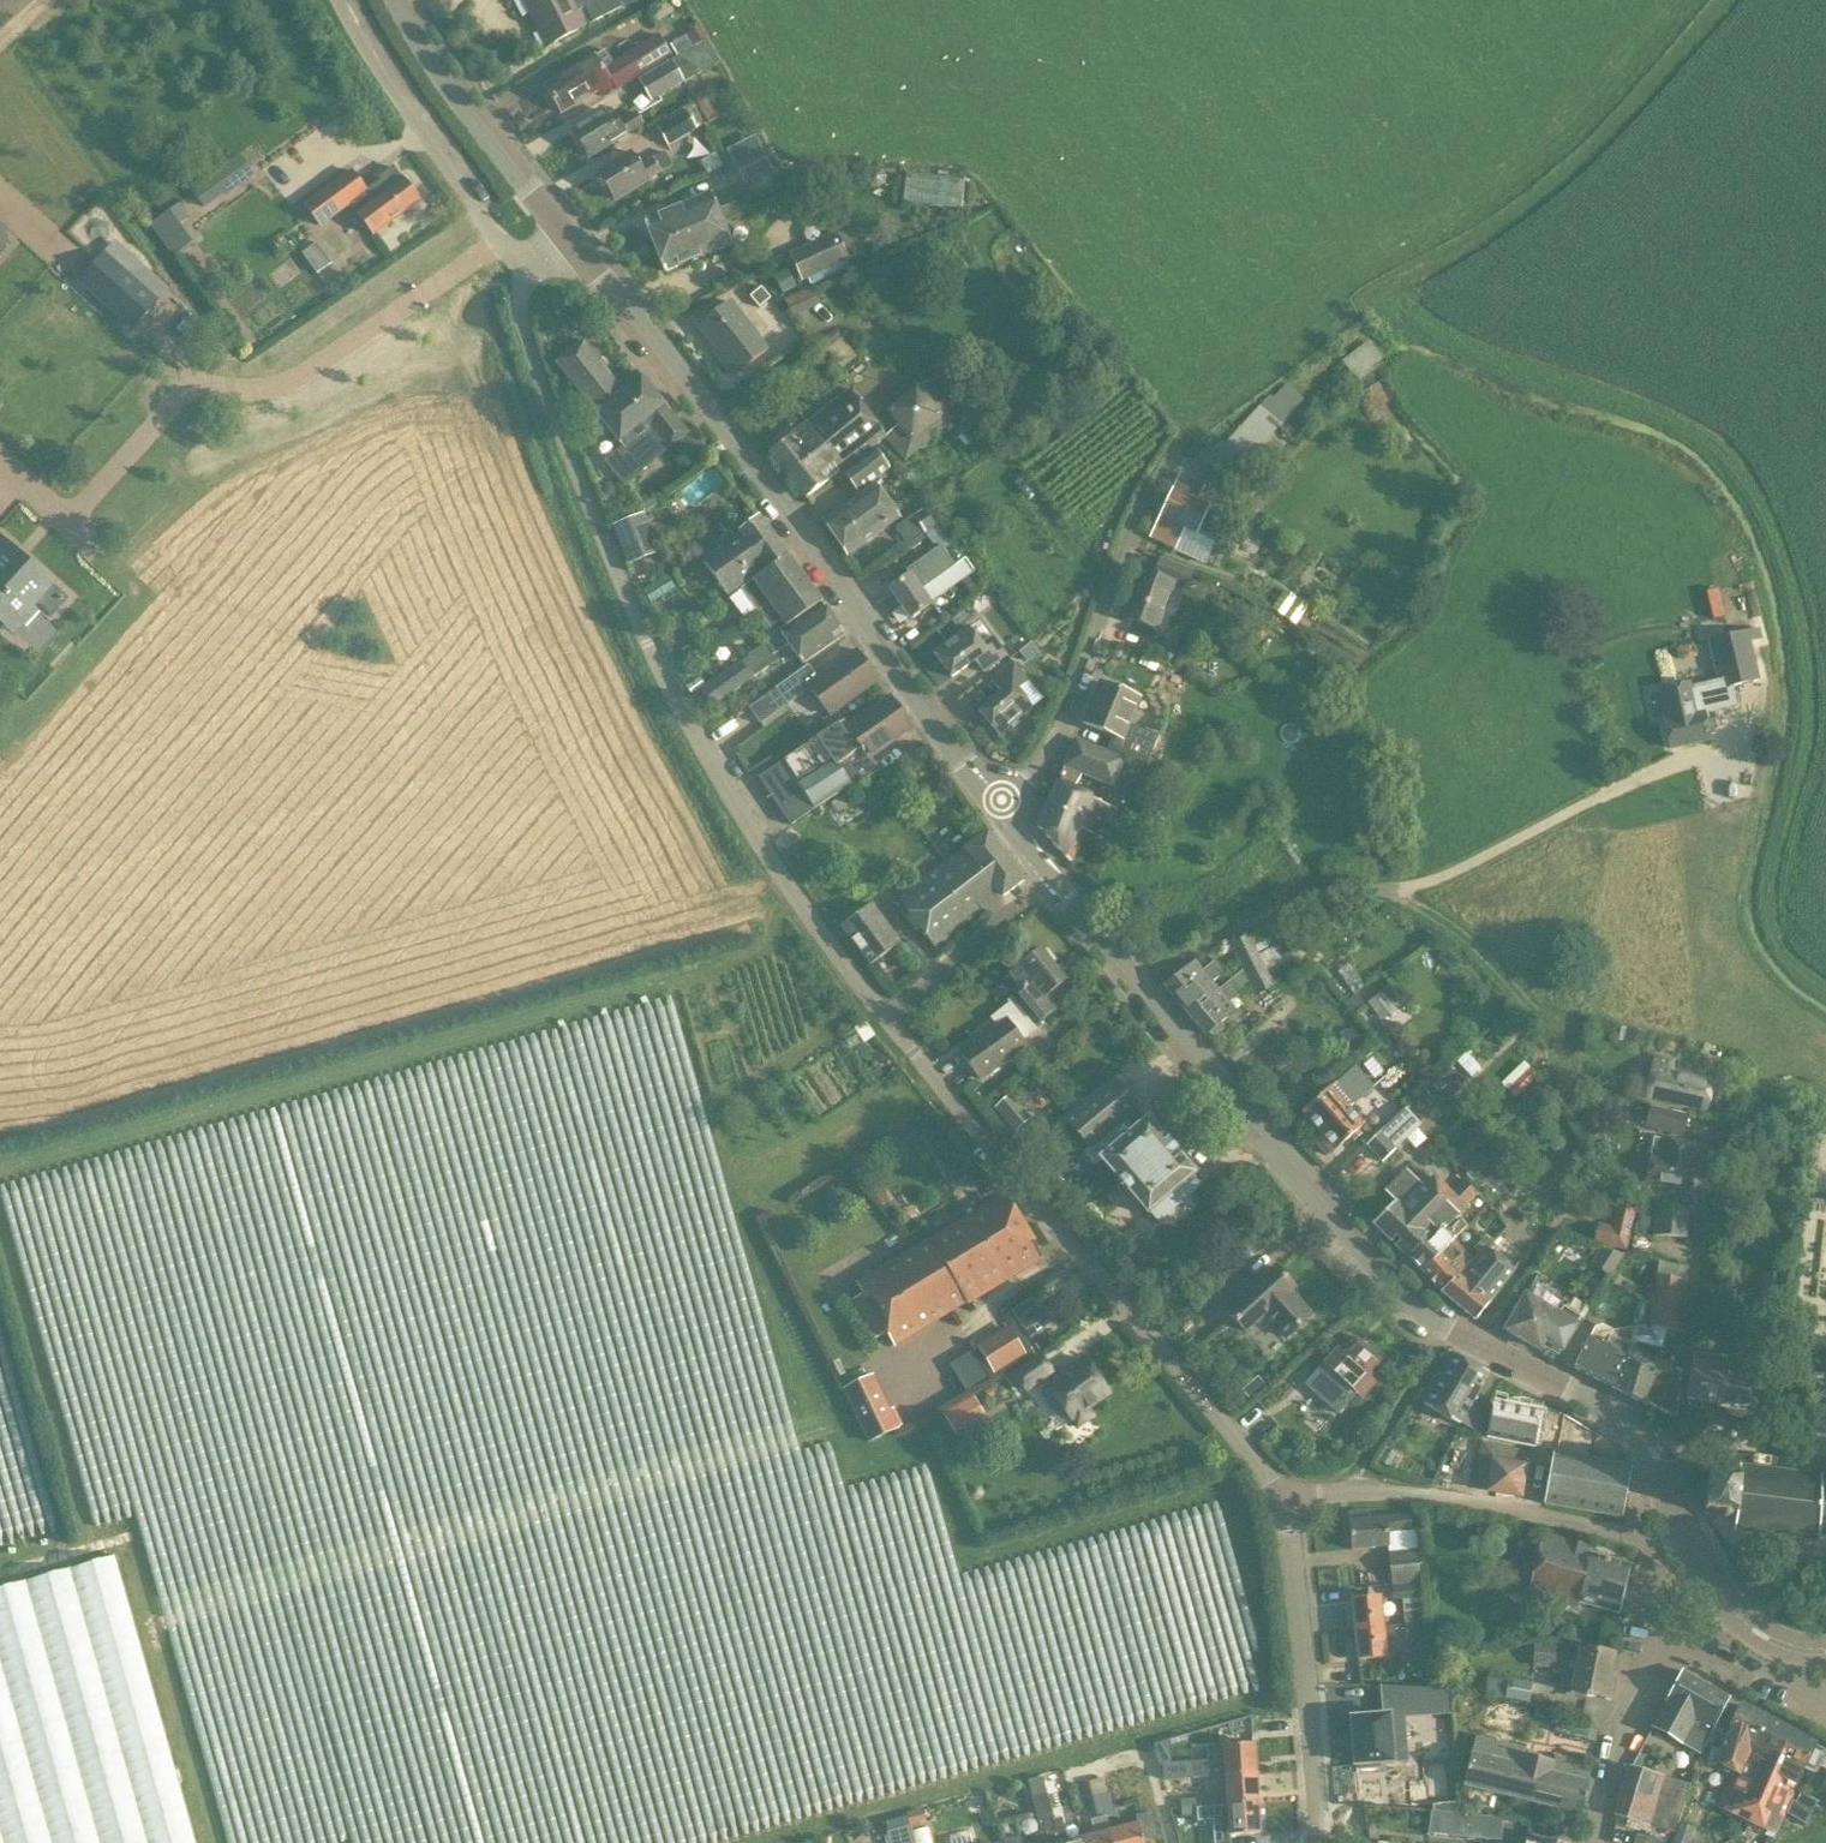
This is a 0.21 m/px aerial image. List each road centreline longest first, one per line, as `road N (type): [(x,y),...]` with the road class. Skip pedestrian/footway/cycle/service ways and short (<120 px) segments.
road 1 (residential): [(884,1014),(791,894),(591,541),(523,335),(528,259)]
road 2 (tertiary): [(1010,804),(786,504),(573,246)]
road 3 (unclassified): [(1175,451),(1257,374),(1465,245),(1565,167),(1714,0)]
road 4 (tertiary): [(1654,1450),(1607,1409),(1404,1297),(1325,1210),(1149,980)]
road 5 (residential): [(1282,1505),(1153,1335),(884,1014)]
road 6 (residential): [(1282,1505),(1369,1493),(1647,1539),(1652,1588),(1664,1600)]
road 7 (residential): [(1010,804),(1061,744),(1135,514),(1175,451)]
road 8 (residential): [(1315,1842),(1282,1505)]
road 9 (residential): [(1654,1450),(1683,1426),(1707,1126)]
road 10 (residential): [(338,0),(483,223),(503,248),(528,259)]
road 11 (residential): [(1386,889),(1425,884),(1664,769)]
road 12 (tertiary): [(573,246),(450,91),(396,0)]
road 13 (residential): [(1149,980),(1294,896),(1386,889)]
road 14 (residential): [(1597,1842),(1629,1677),(1664,1600)]
road 15 (residential): [(1559,1032),(1450,927),(1386,889)]
road 16 (residential): [(884,1014),(1062,879)]
road 17 (tertiary): [(1825,1654),(1767,1640),(1742,1620),(1709,1566)]
road 18 (tertiary): [(1149,980),(1062,879)]
road 19 (tertiary): [(1709,1566),(1654,1450)]

